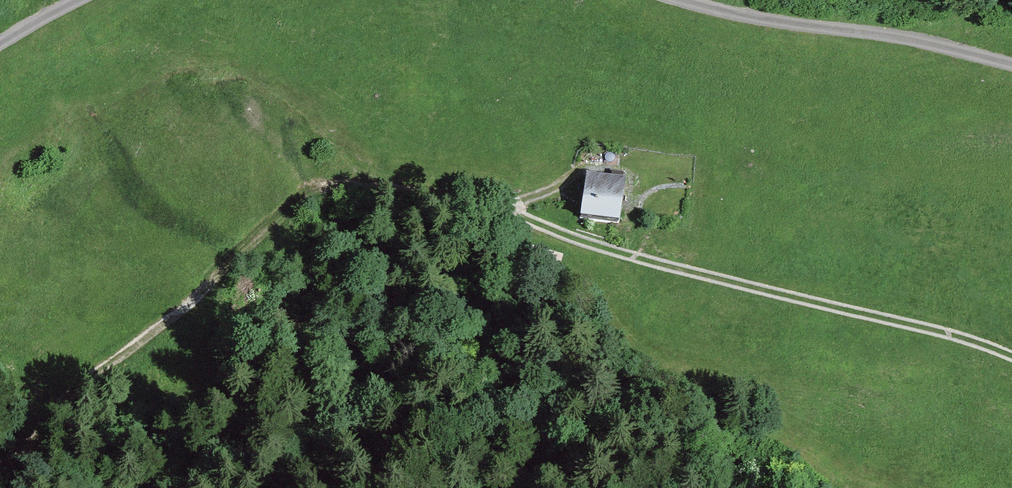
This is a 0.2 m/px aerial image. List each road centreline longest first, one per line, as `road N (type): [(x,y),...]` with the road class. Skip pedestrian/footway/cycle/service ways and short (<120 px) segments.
road 1 (track): [(0,446),(140,379),(254,243),(351,177),(449,189),(540,226),(1011,355)]
road 2 (track): [(681,0),(838,37),(1011,60)]

